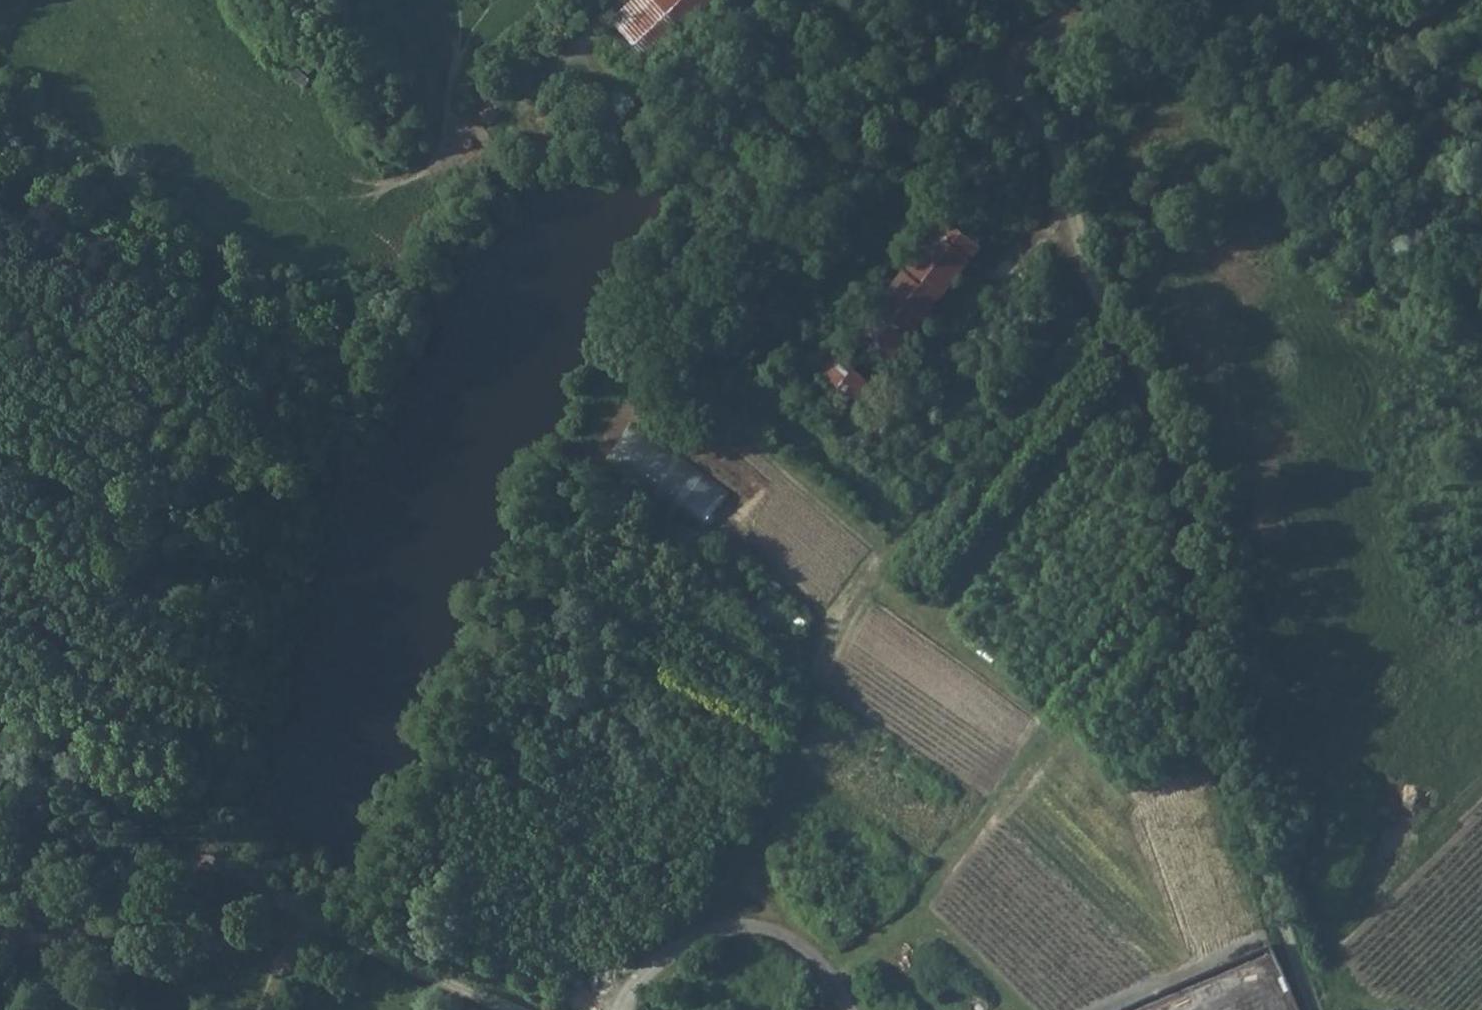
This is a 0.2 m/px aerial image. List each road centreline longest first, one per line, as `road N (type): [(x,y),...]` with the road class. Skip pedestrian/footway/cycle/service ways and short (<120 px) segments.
road 1 (track): [(927,0),(1022,93),(1102,286),(821,639),(800,740),(693,918),(619,1009)]
road 2 (track): [(1319,1009),(1214,721),(1193,599),(1189,482),(1169,407),(1102,286)]
road 3 (track): [(507,1009),(305,918),(224,859),(133,864),(53,952),(0,925)]
road 4 (track): [(1481,245),(1394,193),(1337,186),(1285,152),(1274,109),(1198,0)]

